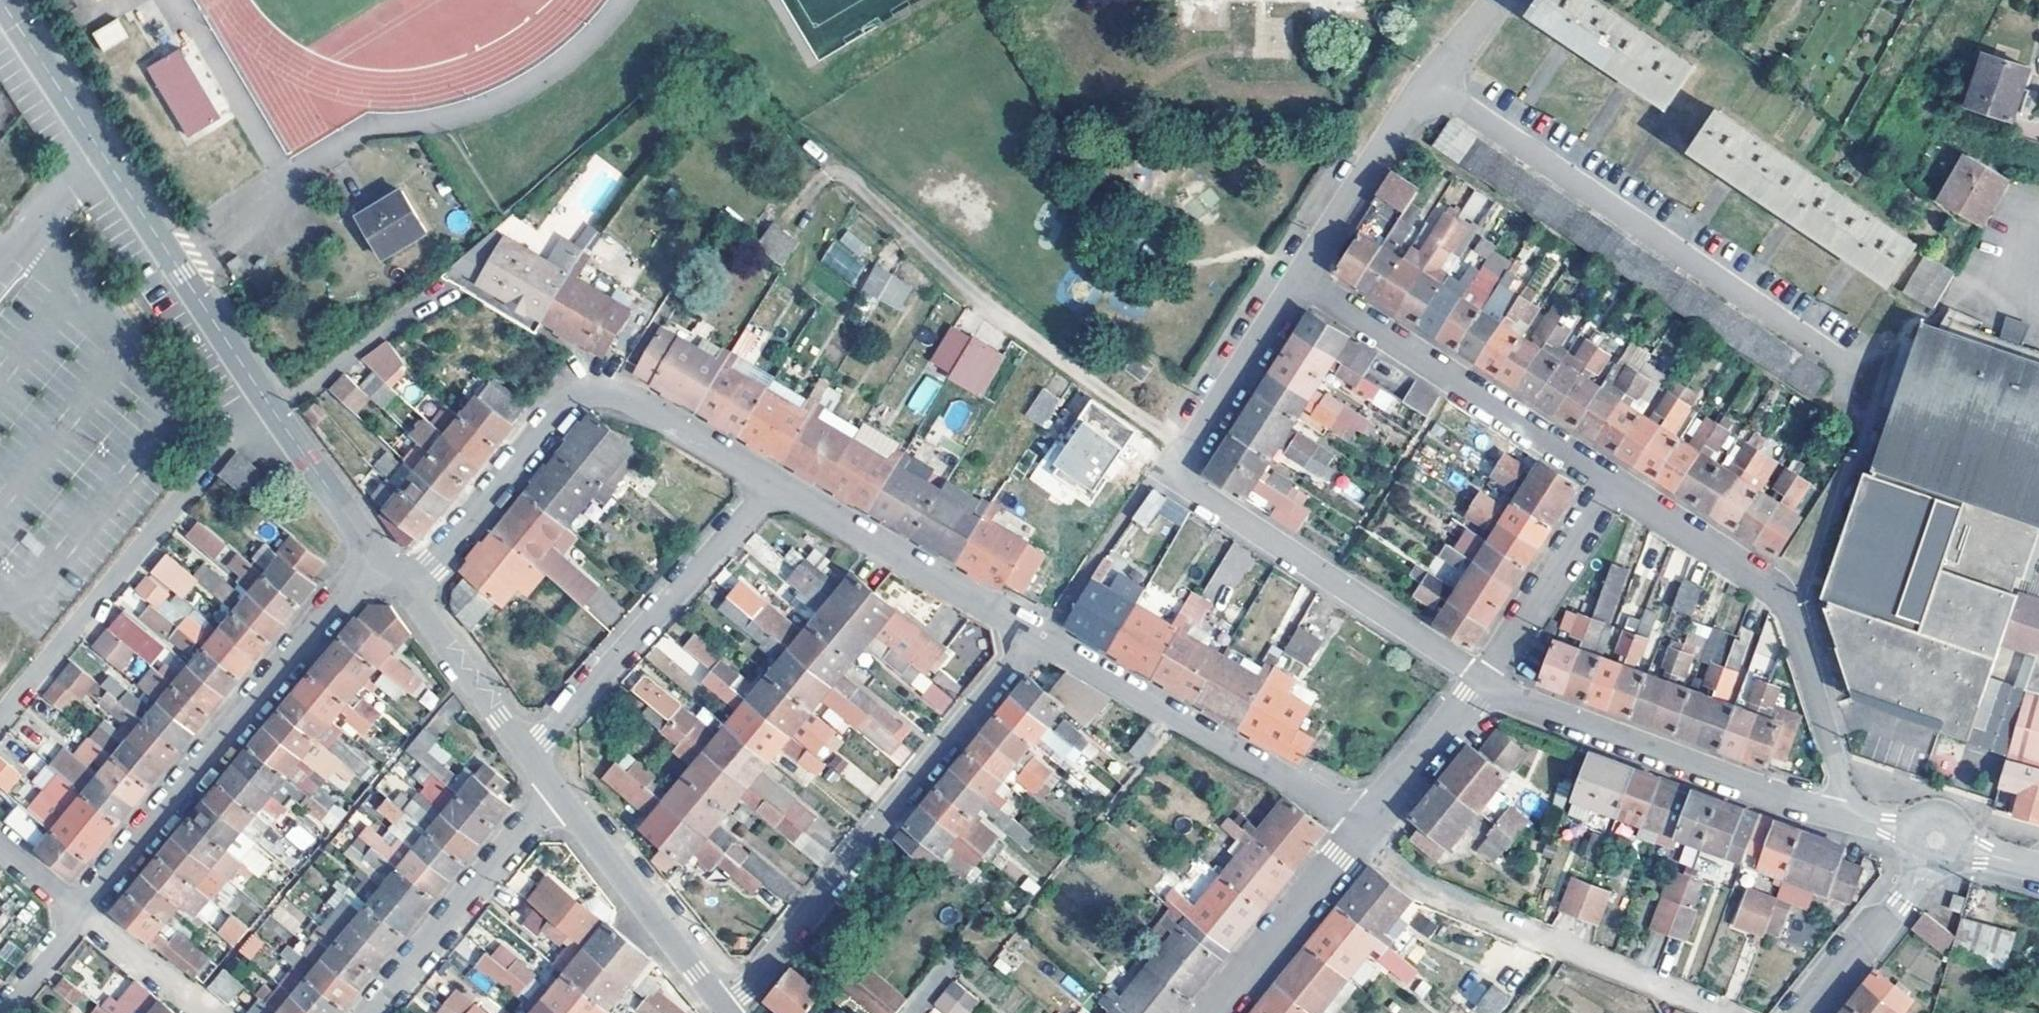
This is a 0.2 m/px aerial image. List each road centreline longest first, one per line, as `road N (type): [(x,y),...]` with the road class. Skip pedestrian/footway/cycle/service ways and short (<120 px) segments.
road 1 (residential): [(1298,278),(1188,450),(1186,484),(1485,681)]
road 2 (residential): [(1425,86),(1837,361),(1881,346)]
road 3 (residential): [(1035,636),(725,1012)]
road 4 (residential): [(407,594),(582,395),(623,398),(774,486)]
road 5 (residential): [(375,553),(85,915)]
road 6 (track): [(840,171),(981,302),(1188,450)]
road 7 (residential): [(1844,816),(1779,595),(1614,485)]
road 8 (residential): [(0,717),(263,397)]
road 9 (residential): [(1485,681),(1507,697),(1844,816)]
road 10 (residential): [(1035,636),(1362,829)]
road 11 (residential): [(1614,485),(1298,278)]
road 12 (residential): [(526,755),(774,486)]
road 13 (residential): [(94,141),(263,397)]
road 14 (residential): [(774,486),(1035,636)]
road 15 (residential): [(381,1012),(559,797)]
road 16 (residential): [(725,1012),(559,797)]
road 17 (residential): [(1213,1012),(1362,829)]
road 18 (residential): [(1614,485),(1485,681)]
road 19 (residential): [(1425,86),(1298,278)]
road 20 (residential): [(1935,841),(1902,903),(1811,1012)]
road 21 (residential): [(526,755),(407,594)]
road 22 (residential): [(1362,829),(1485,681)]
road 23 (residential): [(263,397),(375,553)]
road 24 (residential): [(1,0),(94,141)]
road 25 (track): [(204,1012),(85,915)]
road 26 (track): [(1397,128),(1522,212)]
road 27 (residential): [(94,141),(0,255)]
road 28 (residential): [(85,915),(5,1012)]

